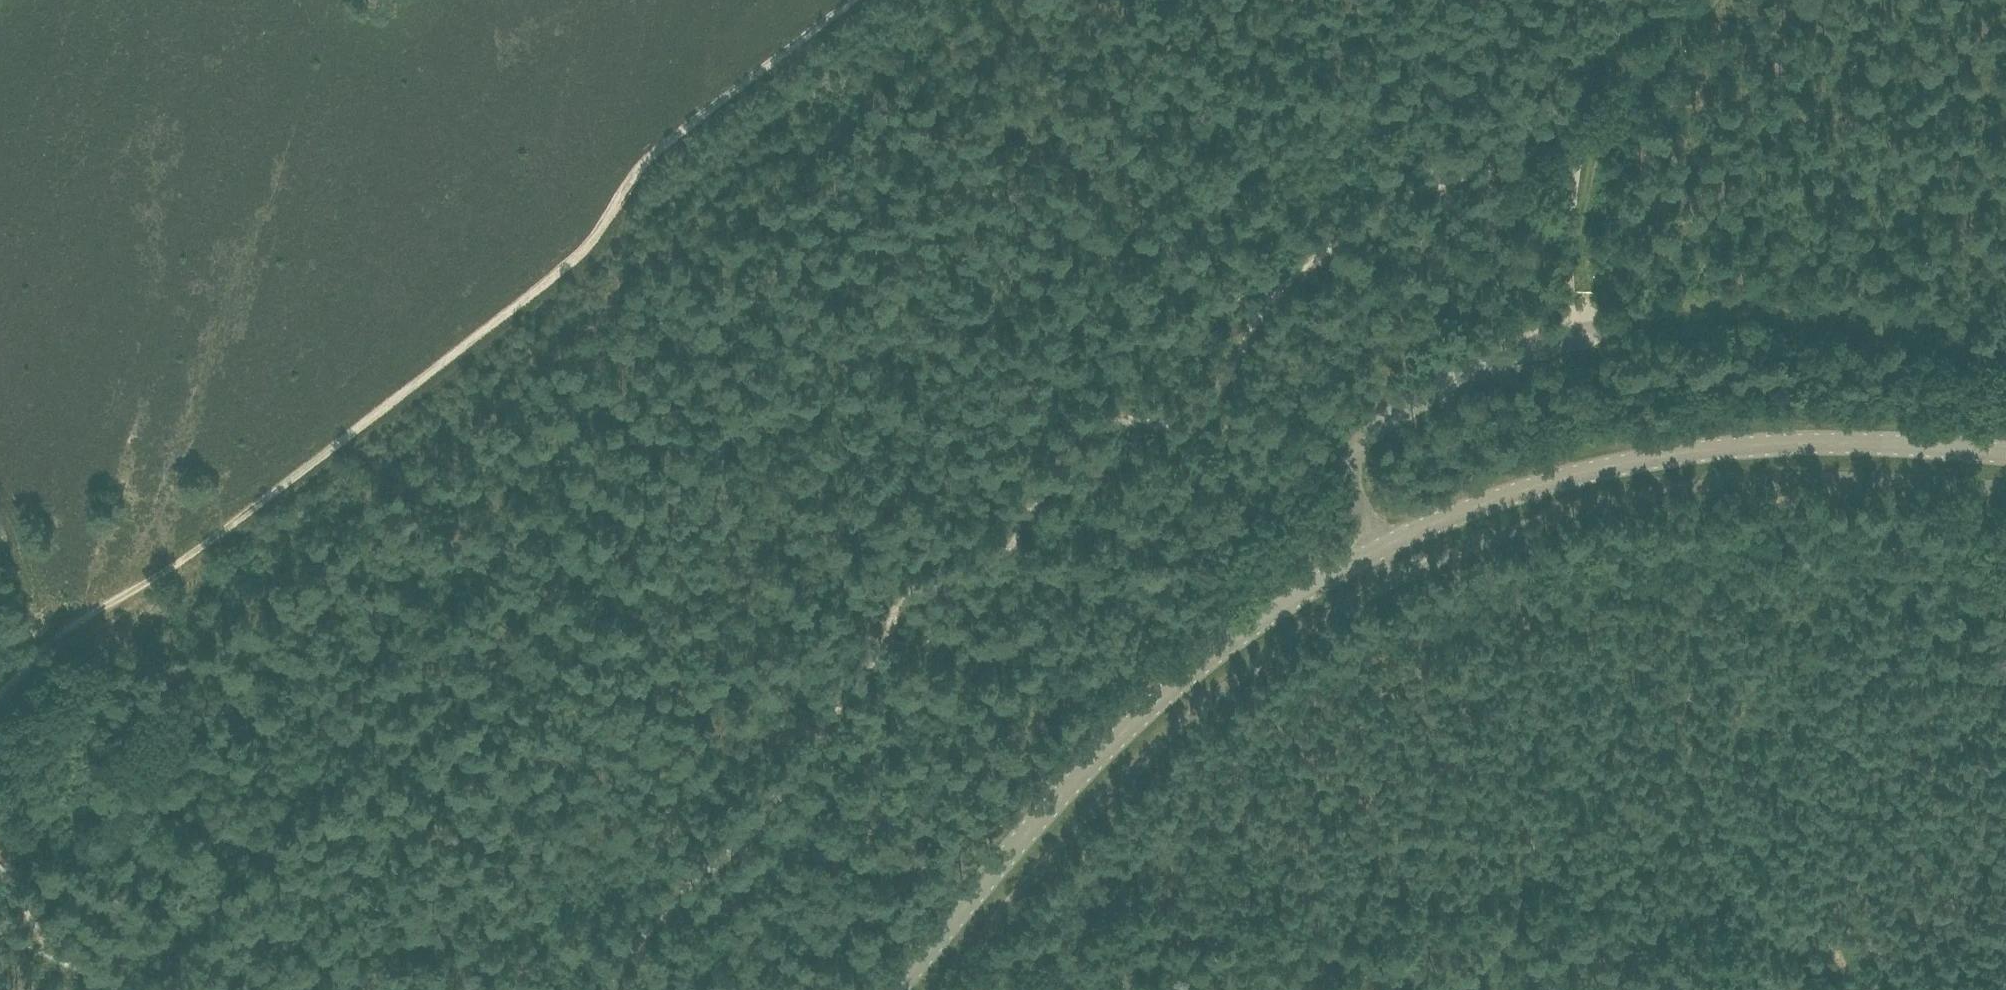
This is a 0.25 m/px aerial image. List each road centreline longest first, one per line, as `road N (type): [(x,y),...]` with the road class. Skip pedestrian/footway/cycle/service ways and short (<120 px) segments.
road 1 (track): [(607,989),(642,936),(750,834),(786,787),(880,658),(898,605),(998,560),(1080,432),(1101,420),(1184,427),(1202,419),(1257,316),(1342,236),(1401,202),(1504,164),(1563,113),(1606,128)]
road 2 (track): [(851,0),(658,148),(553,280),(218,538),(64,638),(0,695)]
road 3 (tertiary): [(896,989),(1026,830),(1157,701),(1237,635),(1380,548)]
road 4 (tertiary): [(1380,548),(1550,482),(1693,452),(1848,443),(2005,454)]
road 5 (track): [(2005,349),(1776,318),(1626,319)]
road 6 (track): [(1587,330),(1590,165),(1607,126),(1709,0)]
road 7 (unclassified): [(1380,548),(1353,474),(1363,442),(1423,398),(1575,334)]
road 8 (track): [(157,989),(0,932)]

